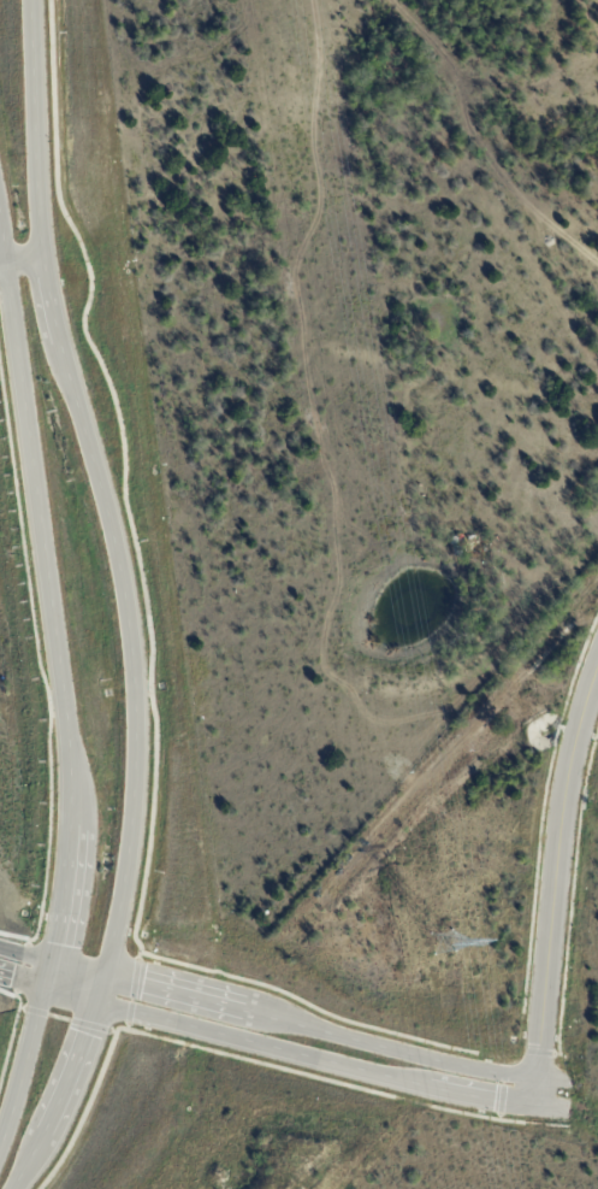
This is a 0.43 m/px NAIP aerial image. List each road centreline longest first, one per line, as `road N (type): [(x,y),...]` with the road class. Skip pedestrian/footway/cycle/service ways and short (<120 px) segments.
road 1 (secondary): [(31,1188),(77,1102),(108,1010),(135,895),(144,799),(137,670),(120,572),(41,255),(31,0)]
road 2 (secondary): [(0,226),(70,700),(75,825),(53,963),(0,1133)]
road 3 (residential): [(533,1109),(584,726),(597,677)]
road 4 (residential): [(108,1010),(533,1109)]
road 5 (residential): [(537,1084),(415,1060),(116,976)]

